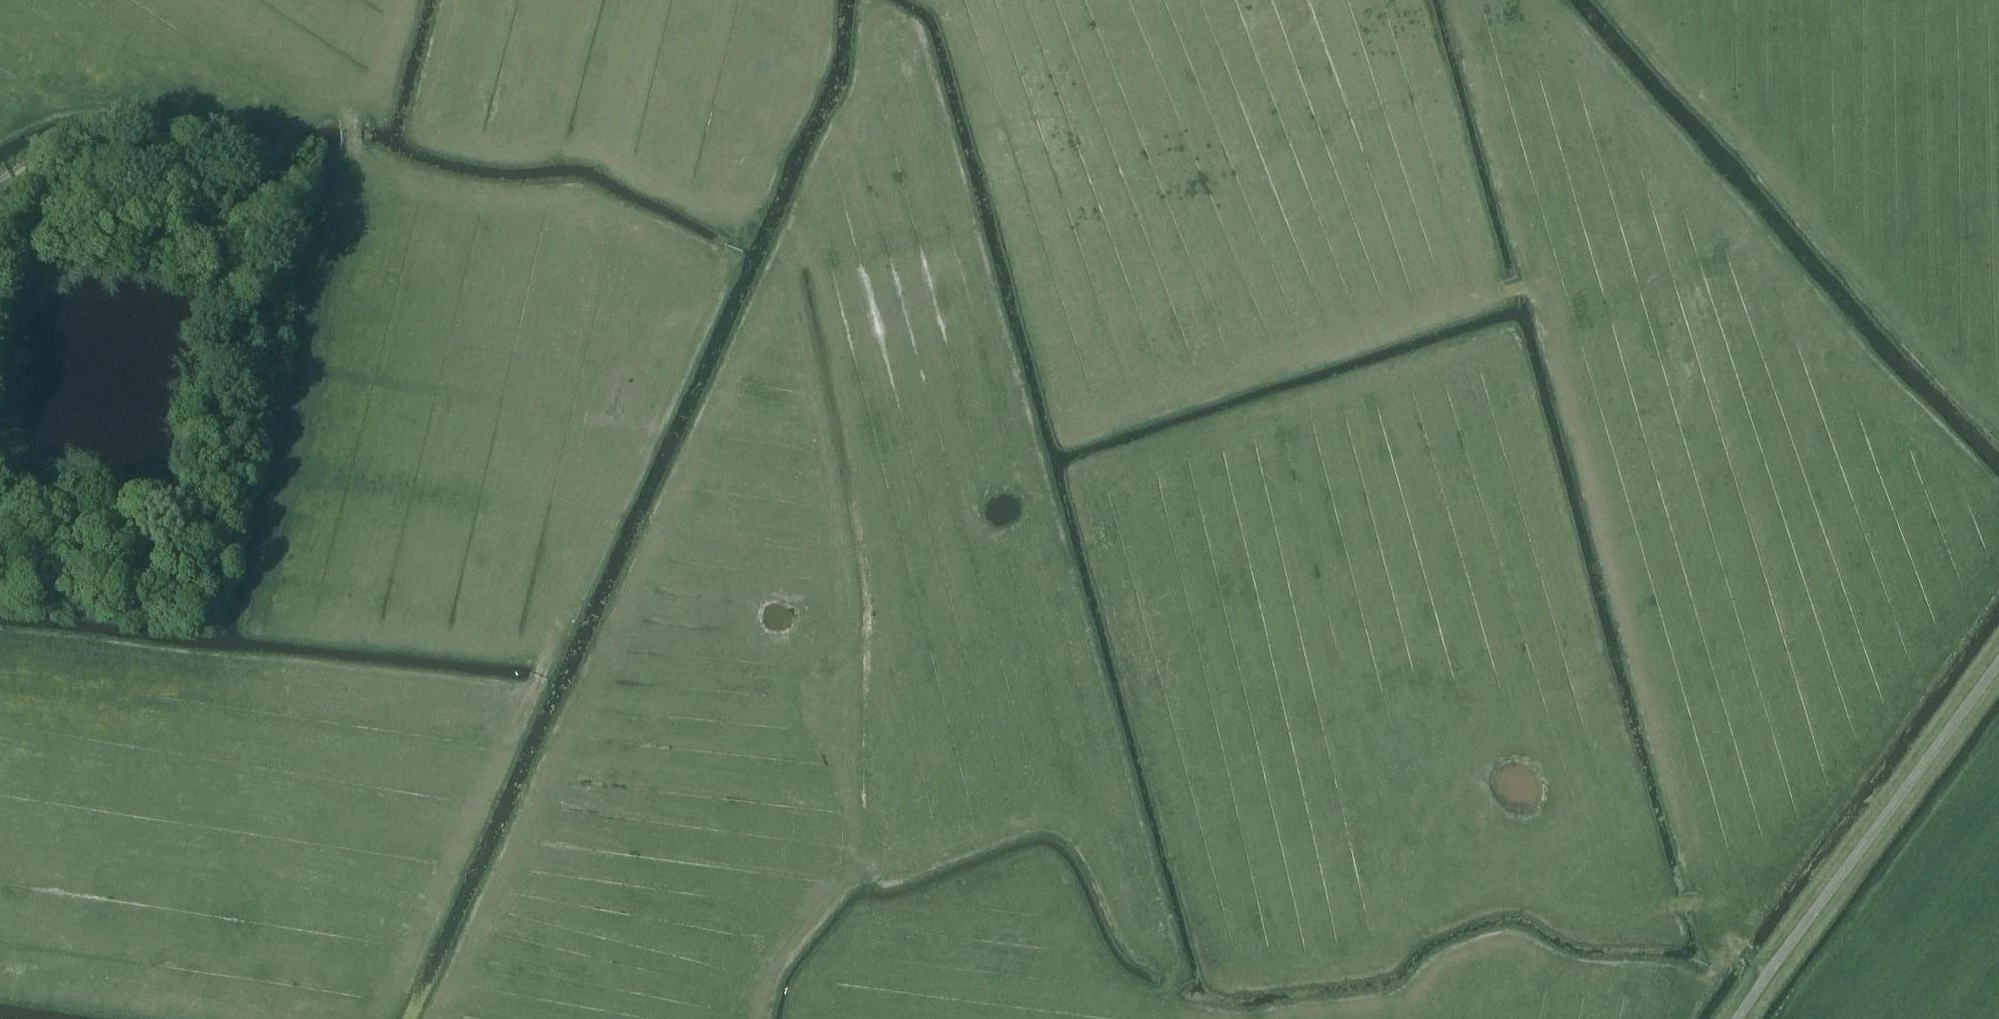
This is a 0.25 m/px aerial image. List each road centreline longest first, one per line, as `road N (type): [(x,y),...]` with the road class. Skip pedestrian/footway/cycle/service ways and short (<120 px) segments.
road 1 (unclassified): [(1738,1018),(1998,664)]

